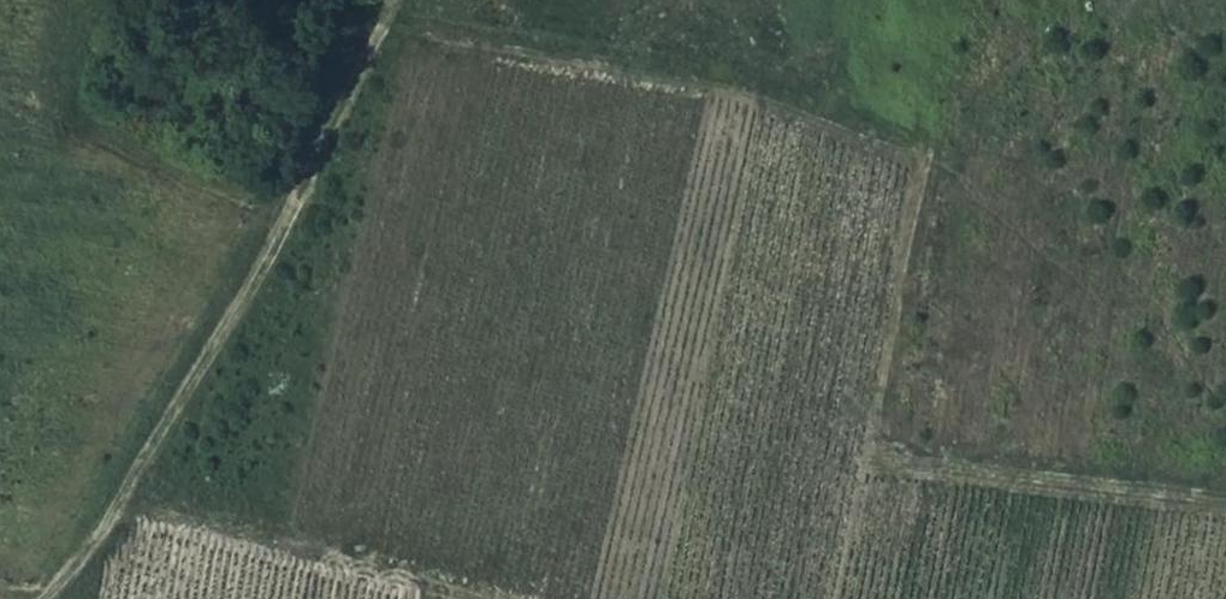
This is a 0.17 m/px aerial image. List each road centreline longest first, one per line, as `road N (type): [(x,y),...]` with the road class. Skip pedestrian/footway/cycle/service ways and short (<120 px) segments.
road 1 (track): [(390,0),(257,277),(49,598)]

